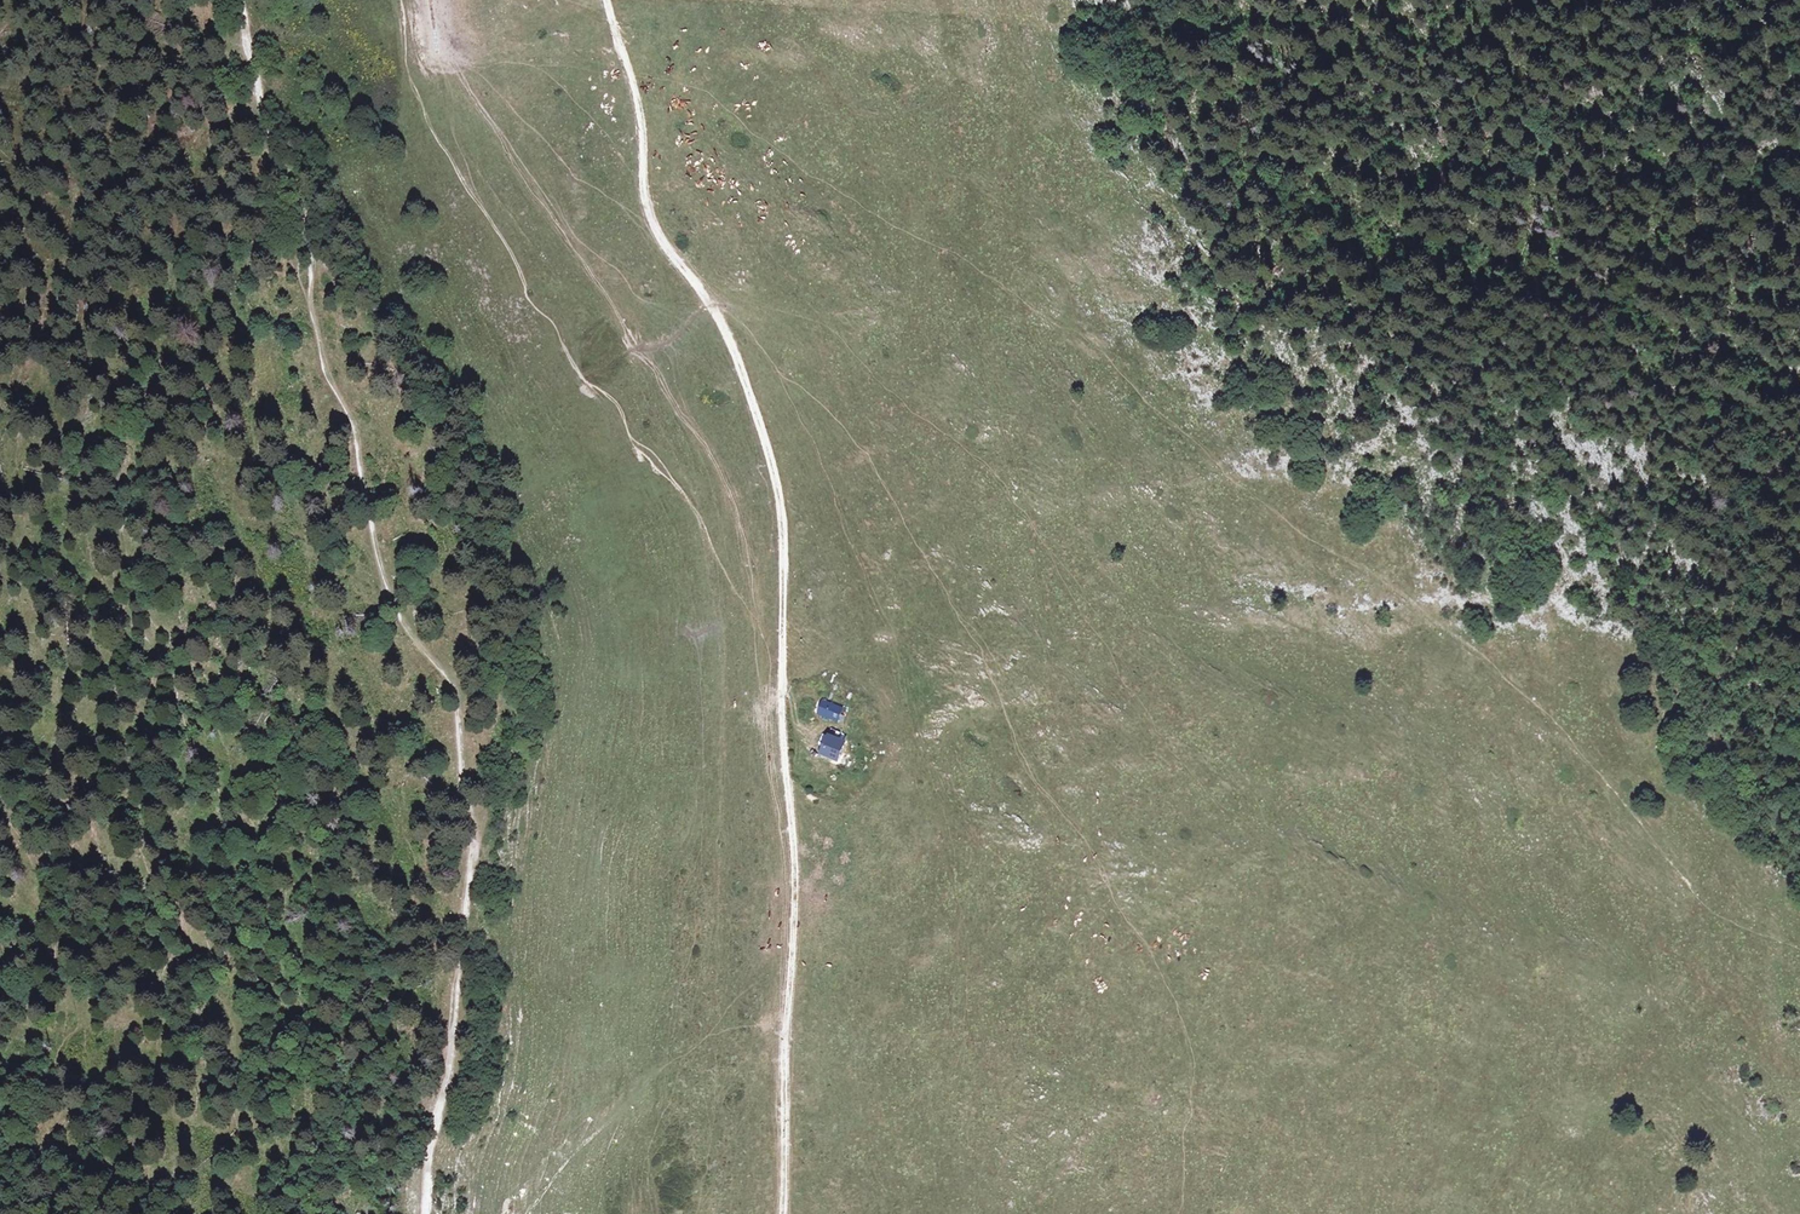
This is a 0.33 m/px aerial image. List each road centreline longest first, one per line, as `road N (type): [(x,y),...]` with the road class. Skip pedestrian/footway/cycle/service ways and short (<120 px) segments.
road 1 (track): [(711,306),(762,430),(783,531),(795,868),(782,1213)]
road 2 (track): [(607,0),(637,108),(648,212),(711,306)]

